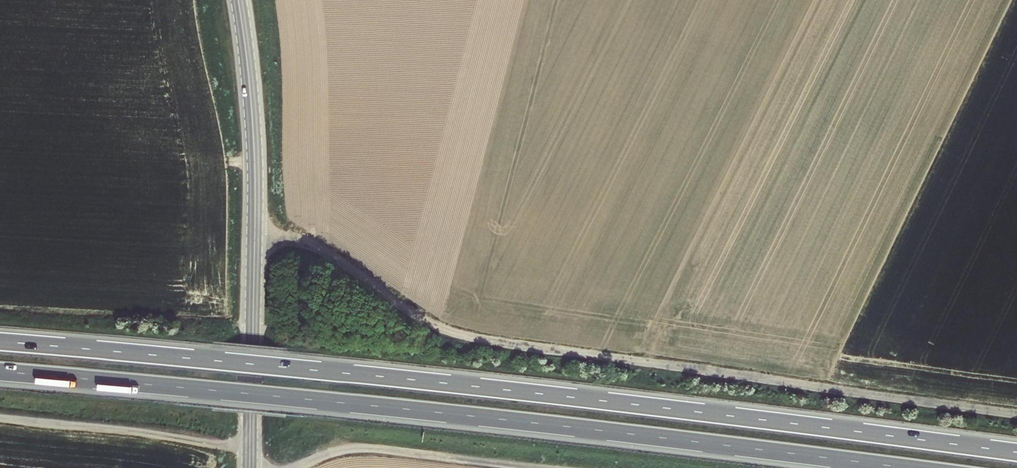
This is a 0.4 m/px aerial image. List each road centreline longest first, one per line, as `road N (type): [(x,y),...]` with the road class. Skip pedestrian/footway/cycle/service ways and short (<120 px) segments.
road 1 (motorway): [(1016,452),(476,386),(0,341)]
road 2 (motorway): [(0,371),(907,467)]
road 3 (track): [(1016,414),(461,335),(422,321),(322,250),(254,240)]
road 4 (secondary): [(238,0),(255,167),(250,467)]
road 5 (track): [(250,450),(0,415)]
road 6 (track): [(294,467),(368,449),(527,467)]

